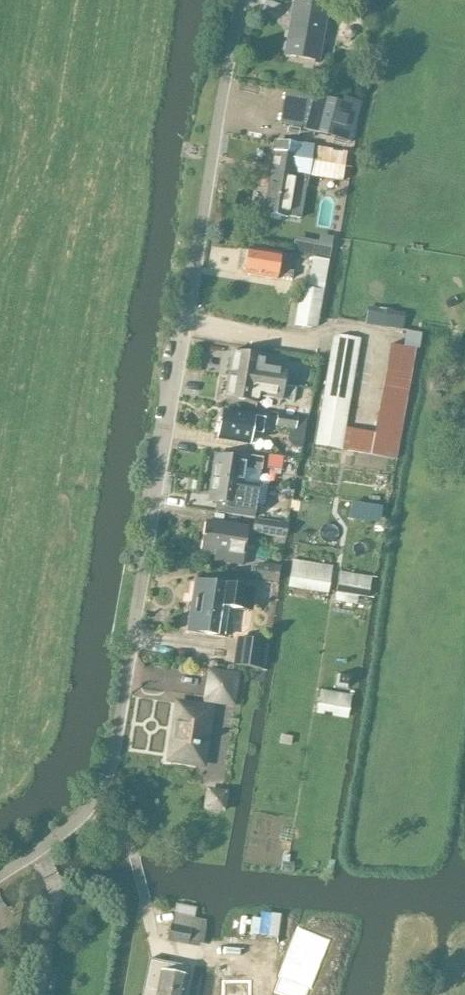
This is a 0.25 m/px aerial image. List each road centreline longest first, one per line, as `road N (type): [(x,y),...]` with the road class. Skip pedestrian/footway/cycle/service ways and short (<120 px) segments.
road 1 (unclassified): [(240,0),(103,783),(92,806),(0,878)]

